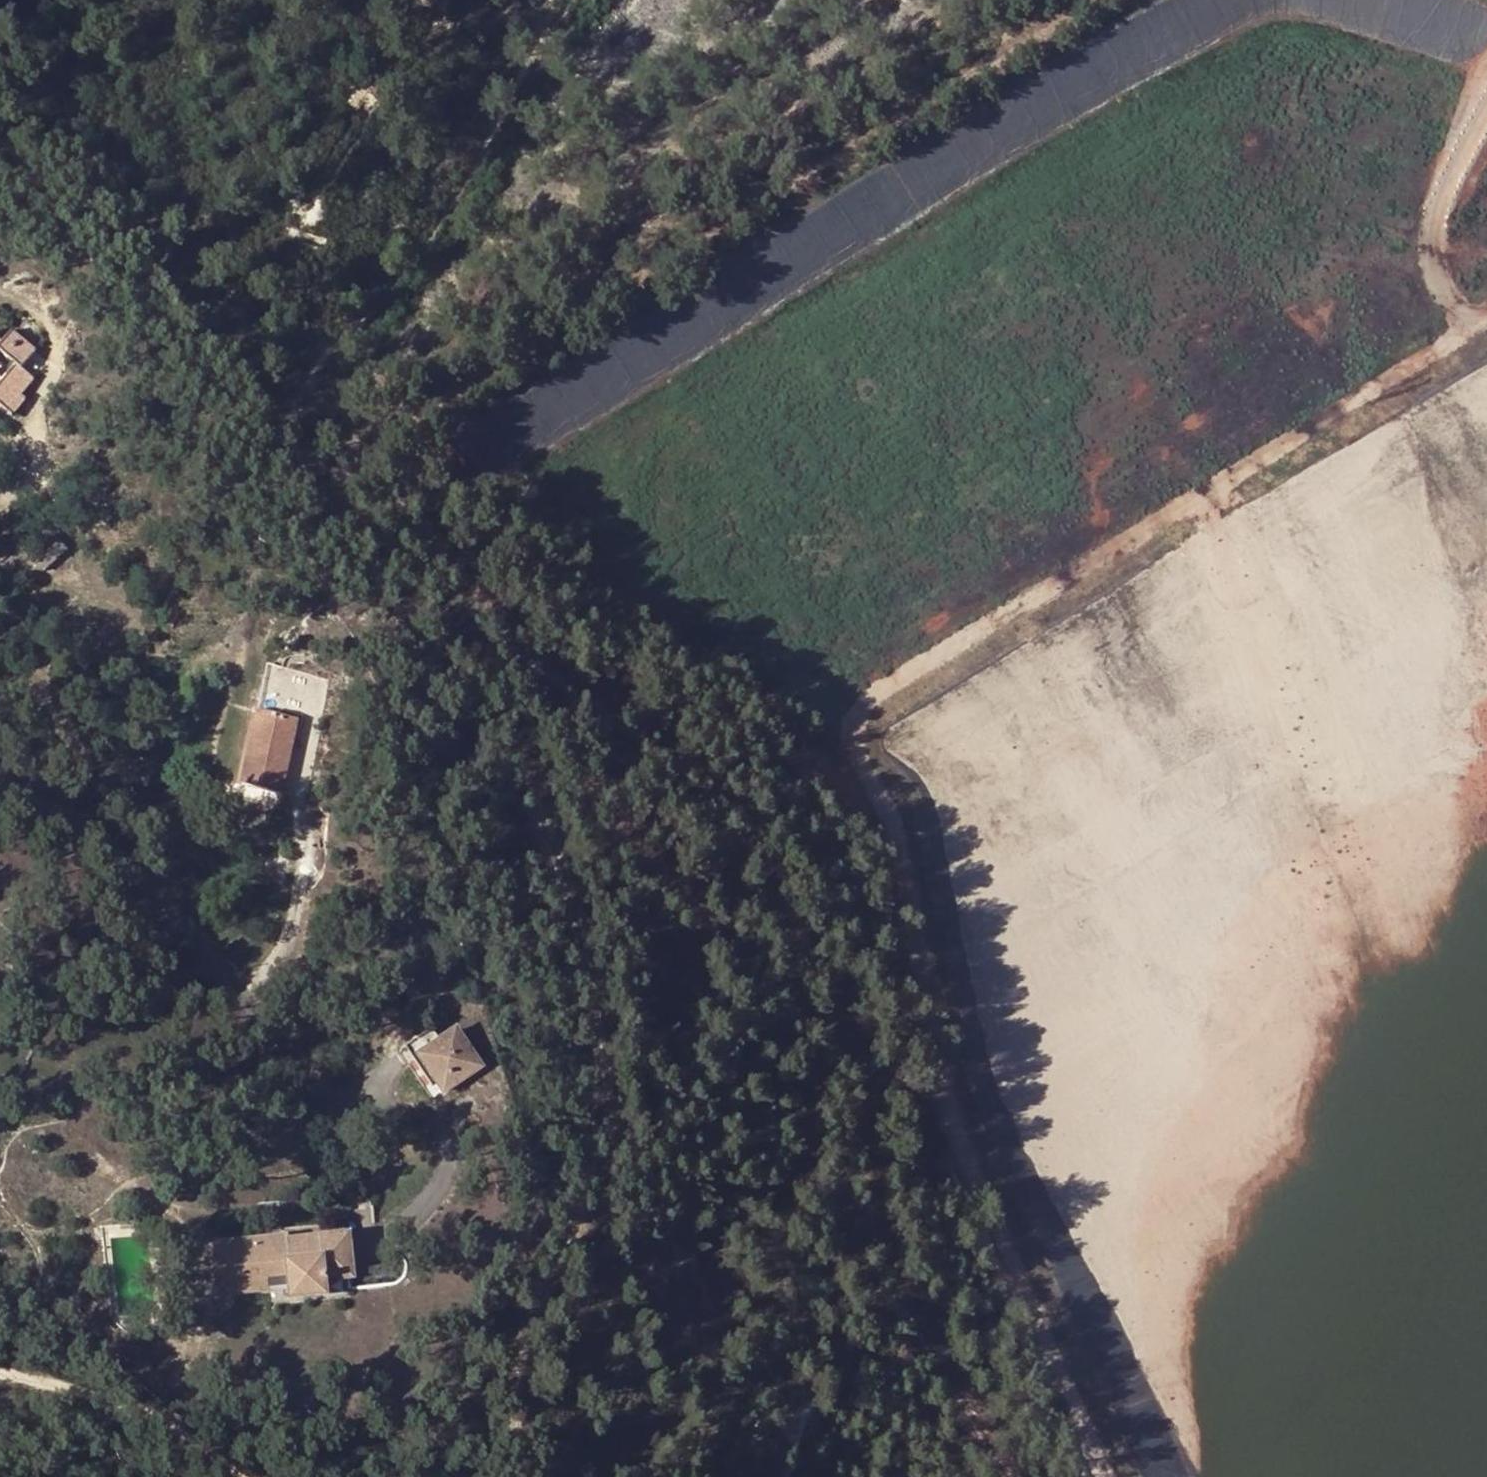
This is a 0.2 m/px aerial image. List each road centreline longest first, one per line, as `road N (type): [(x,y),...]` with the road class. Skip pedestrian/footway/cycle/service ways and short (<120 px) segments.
road 1 (track): [(545,1476),(548,1353),(645,1123),(630,980),(559,859),(544,790),(572,783),(631,820),(675,886),(731,947),(796,1003),(840,1024),(774,859),(733,797),(631,729),(535,650),(313,427)]
road 2 (track): [(238,1476),(151,1410),(0,1373)]

